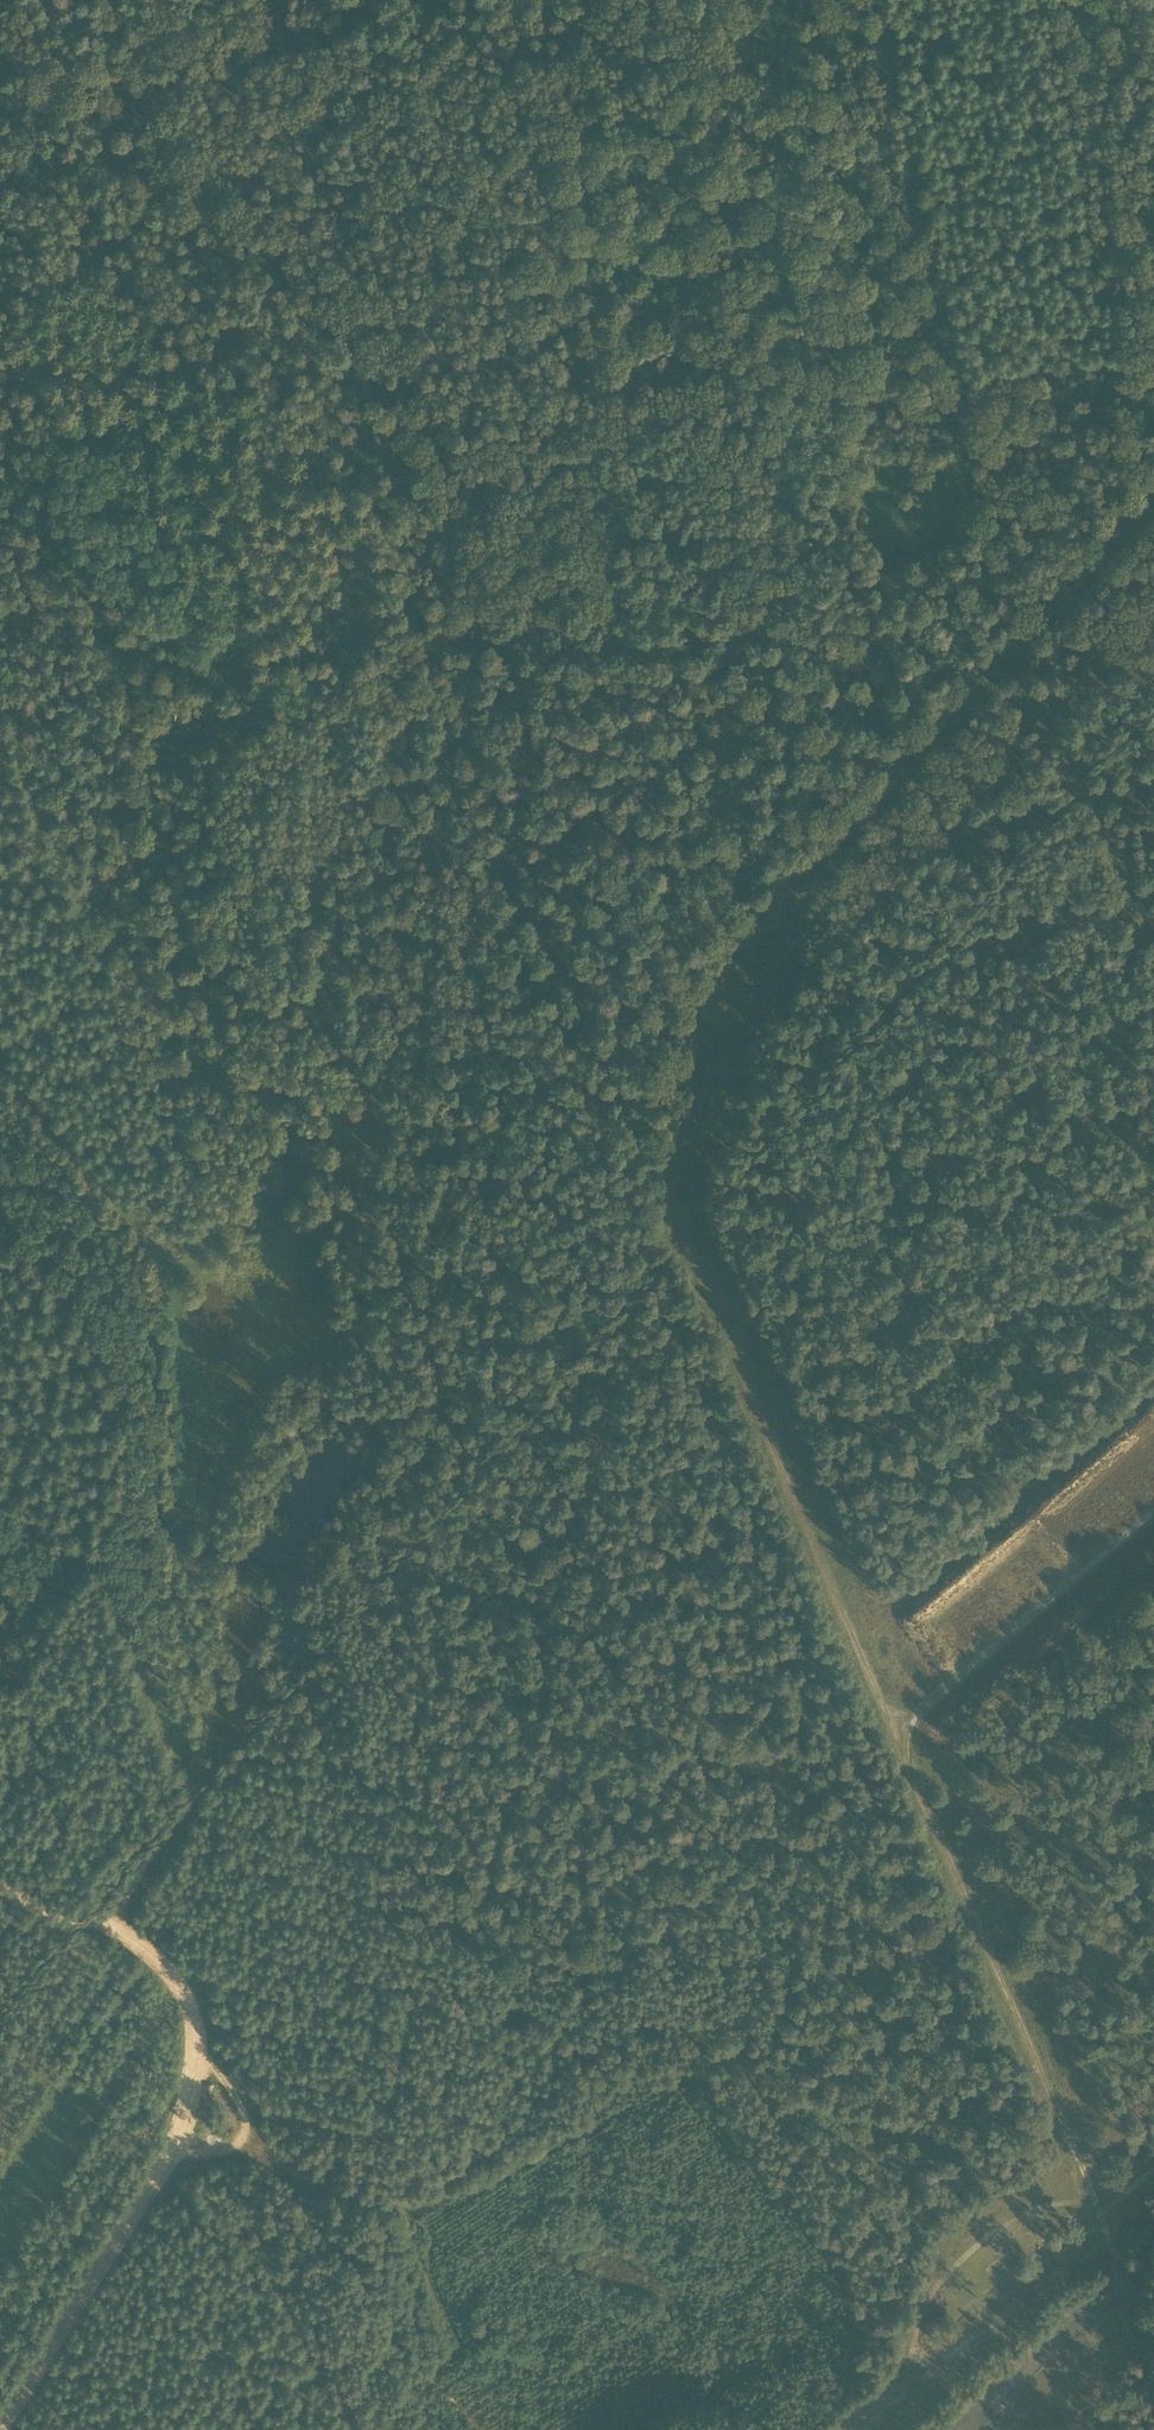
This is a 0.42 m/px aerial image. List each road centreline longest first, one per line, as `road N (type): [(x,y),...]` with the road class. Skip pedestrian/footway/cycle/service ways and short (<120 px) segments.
road 1 (track): [(883,0),(954,373),(538,432),(503,424),(458,438),(439,432),(375,309),(213,181),(93,35)]
road 2 (track): [(1153,1517),(900,1735),(1104,2215),(1110,2255),(1153,2361)]
road 3 (track): [(0,1031),(172,1285),(181,1427),(176,1500),(220,1619),(200,1743),(105,1920)]
road 4 (track): [(0,1856),(147,1943),(190,2008),(192,2069),(167,2152),(0,2416)]
road 5 (track): [(167,2152),(247,2148),(322,2184),(408,2208),(440,2202)]
road 6 (track): [(200,1557),(240,1461),(326,1376)]
road 7 (track): [(138,1937),(50,2036),(51,2075)]
road 8 (track): [(247,2148),(233,2090),(192,2024)]
road 9 (track): [(93,35),(0,113)]

